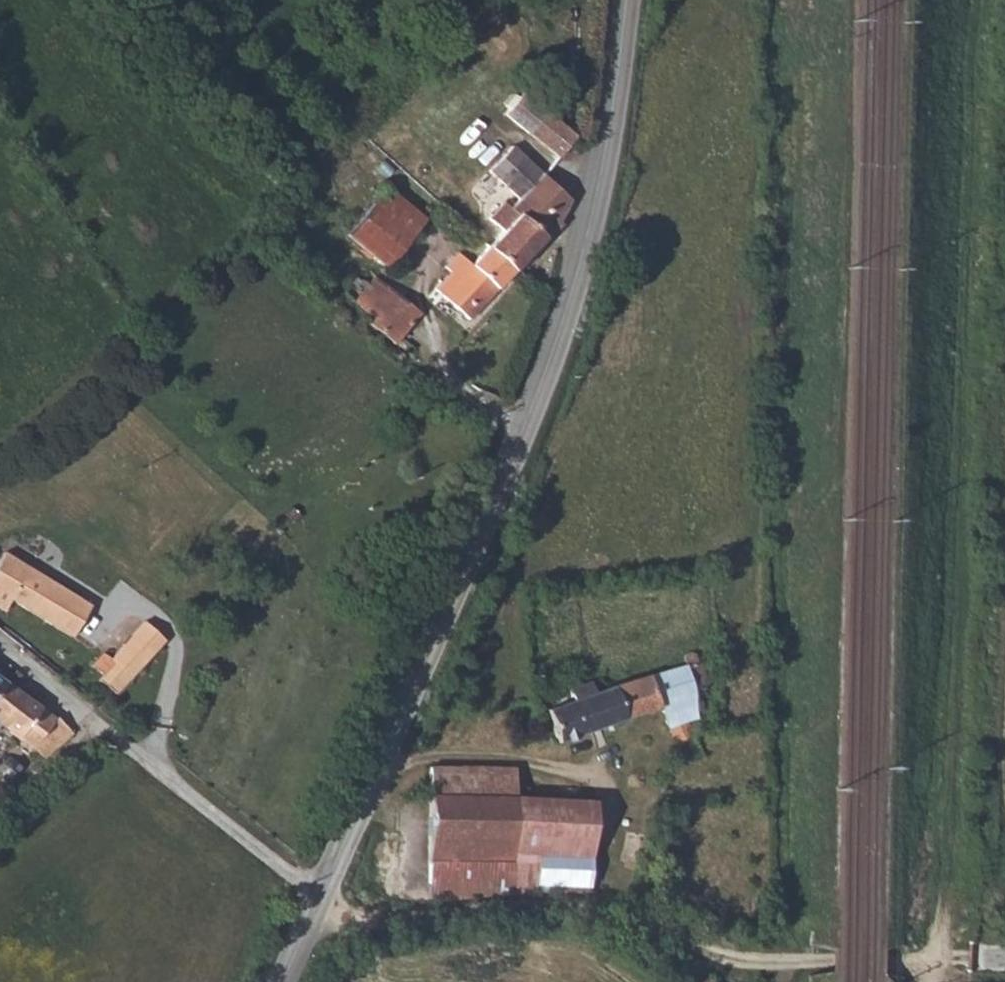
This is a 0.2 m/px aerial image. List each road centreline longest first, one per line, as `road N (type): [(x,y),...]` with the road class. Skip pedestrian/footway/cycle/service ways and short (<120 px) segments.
road 1 (secondary): [(625,0),(562,345),(456,605),(281,981)]
road 2 (track): [(959,981),(910,967),(735,956),(604,917),(433,923),(350,917),(318,898)]
road 3 (track): [(939,981),(970,676),(966,577)]
road 4 (track): [(48,567),(118,612),(134,604),(179,640),(155,774)]
road 5 (track): [(96,726),(0,810)]

